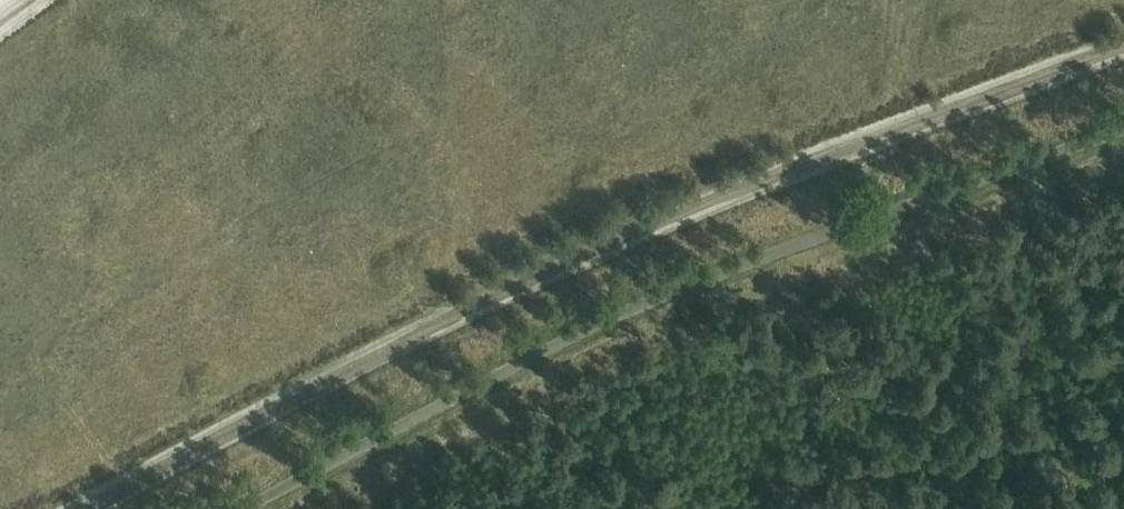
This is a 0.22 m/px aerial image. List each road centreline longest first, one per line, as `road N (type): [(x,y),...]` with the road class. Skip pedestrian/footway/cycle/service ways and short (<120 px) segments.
road 1 (track): [(86,508),(447,320),(846,148),(1123,45)]
road 2 (unclassified): [(243,508),(522,362),(694,286),(1123,128)]

